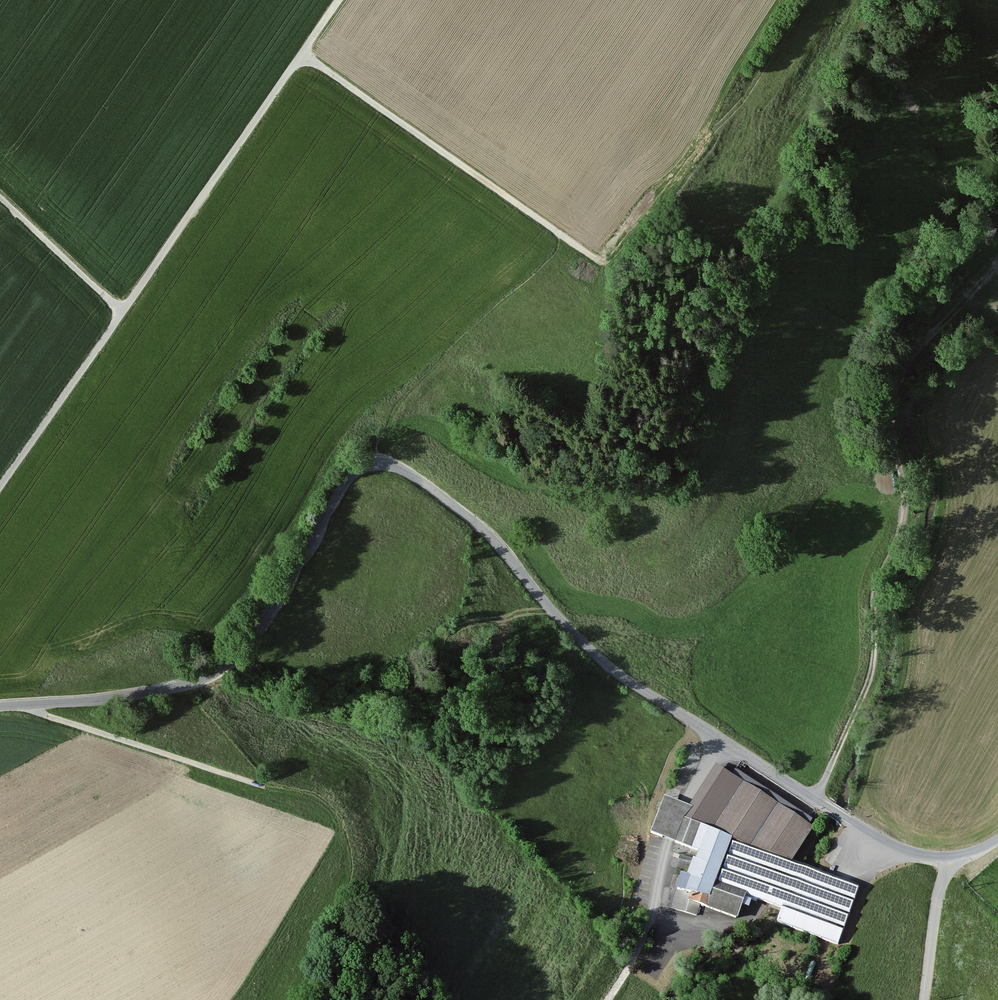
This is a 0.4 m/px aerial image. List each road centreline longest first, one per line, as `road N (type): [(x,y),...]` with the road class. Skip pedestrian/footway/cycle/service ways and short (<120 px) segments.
road 1 (tertiary): [(0,706),(135,695),(214,673),(254,633),(350,478),(382,465),(409,474),(481,527),(618,674),(719,737)]
road 2 (track): [(0,485),(342,0)]
road 3 (track): [(816,799),(870,673),(876,590),(904,512),(892,434),(897,393),(922,346),(997,259)]
road 4 (track): [(302,58),(607,268)]
road 5 (tertiary): [(719,737),(886,841),(946,857)]
road 6 (track): [(28,705),(264,786)]
road 7 (tertiary): [(946,857),(924,999)]

